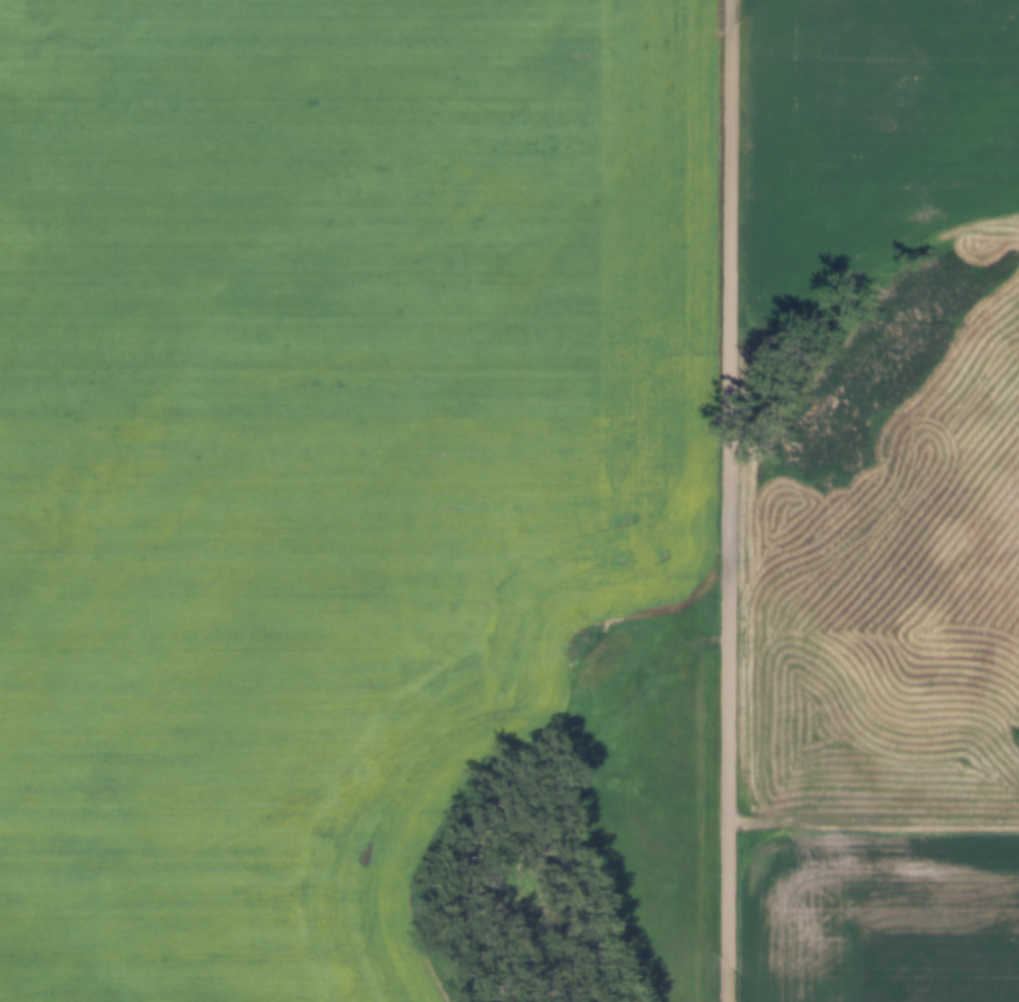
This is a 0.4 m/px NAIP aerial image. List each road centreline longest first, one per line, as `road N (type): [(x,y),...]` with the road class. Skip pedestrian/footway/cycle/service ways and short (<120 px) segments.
road 1 (residential): [(727,1001),(730,0)]
road 2 (track): [(727,817),(760,825),(1018,830)]

